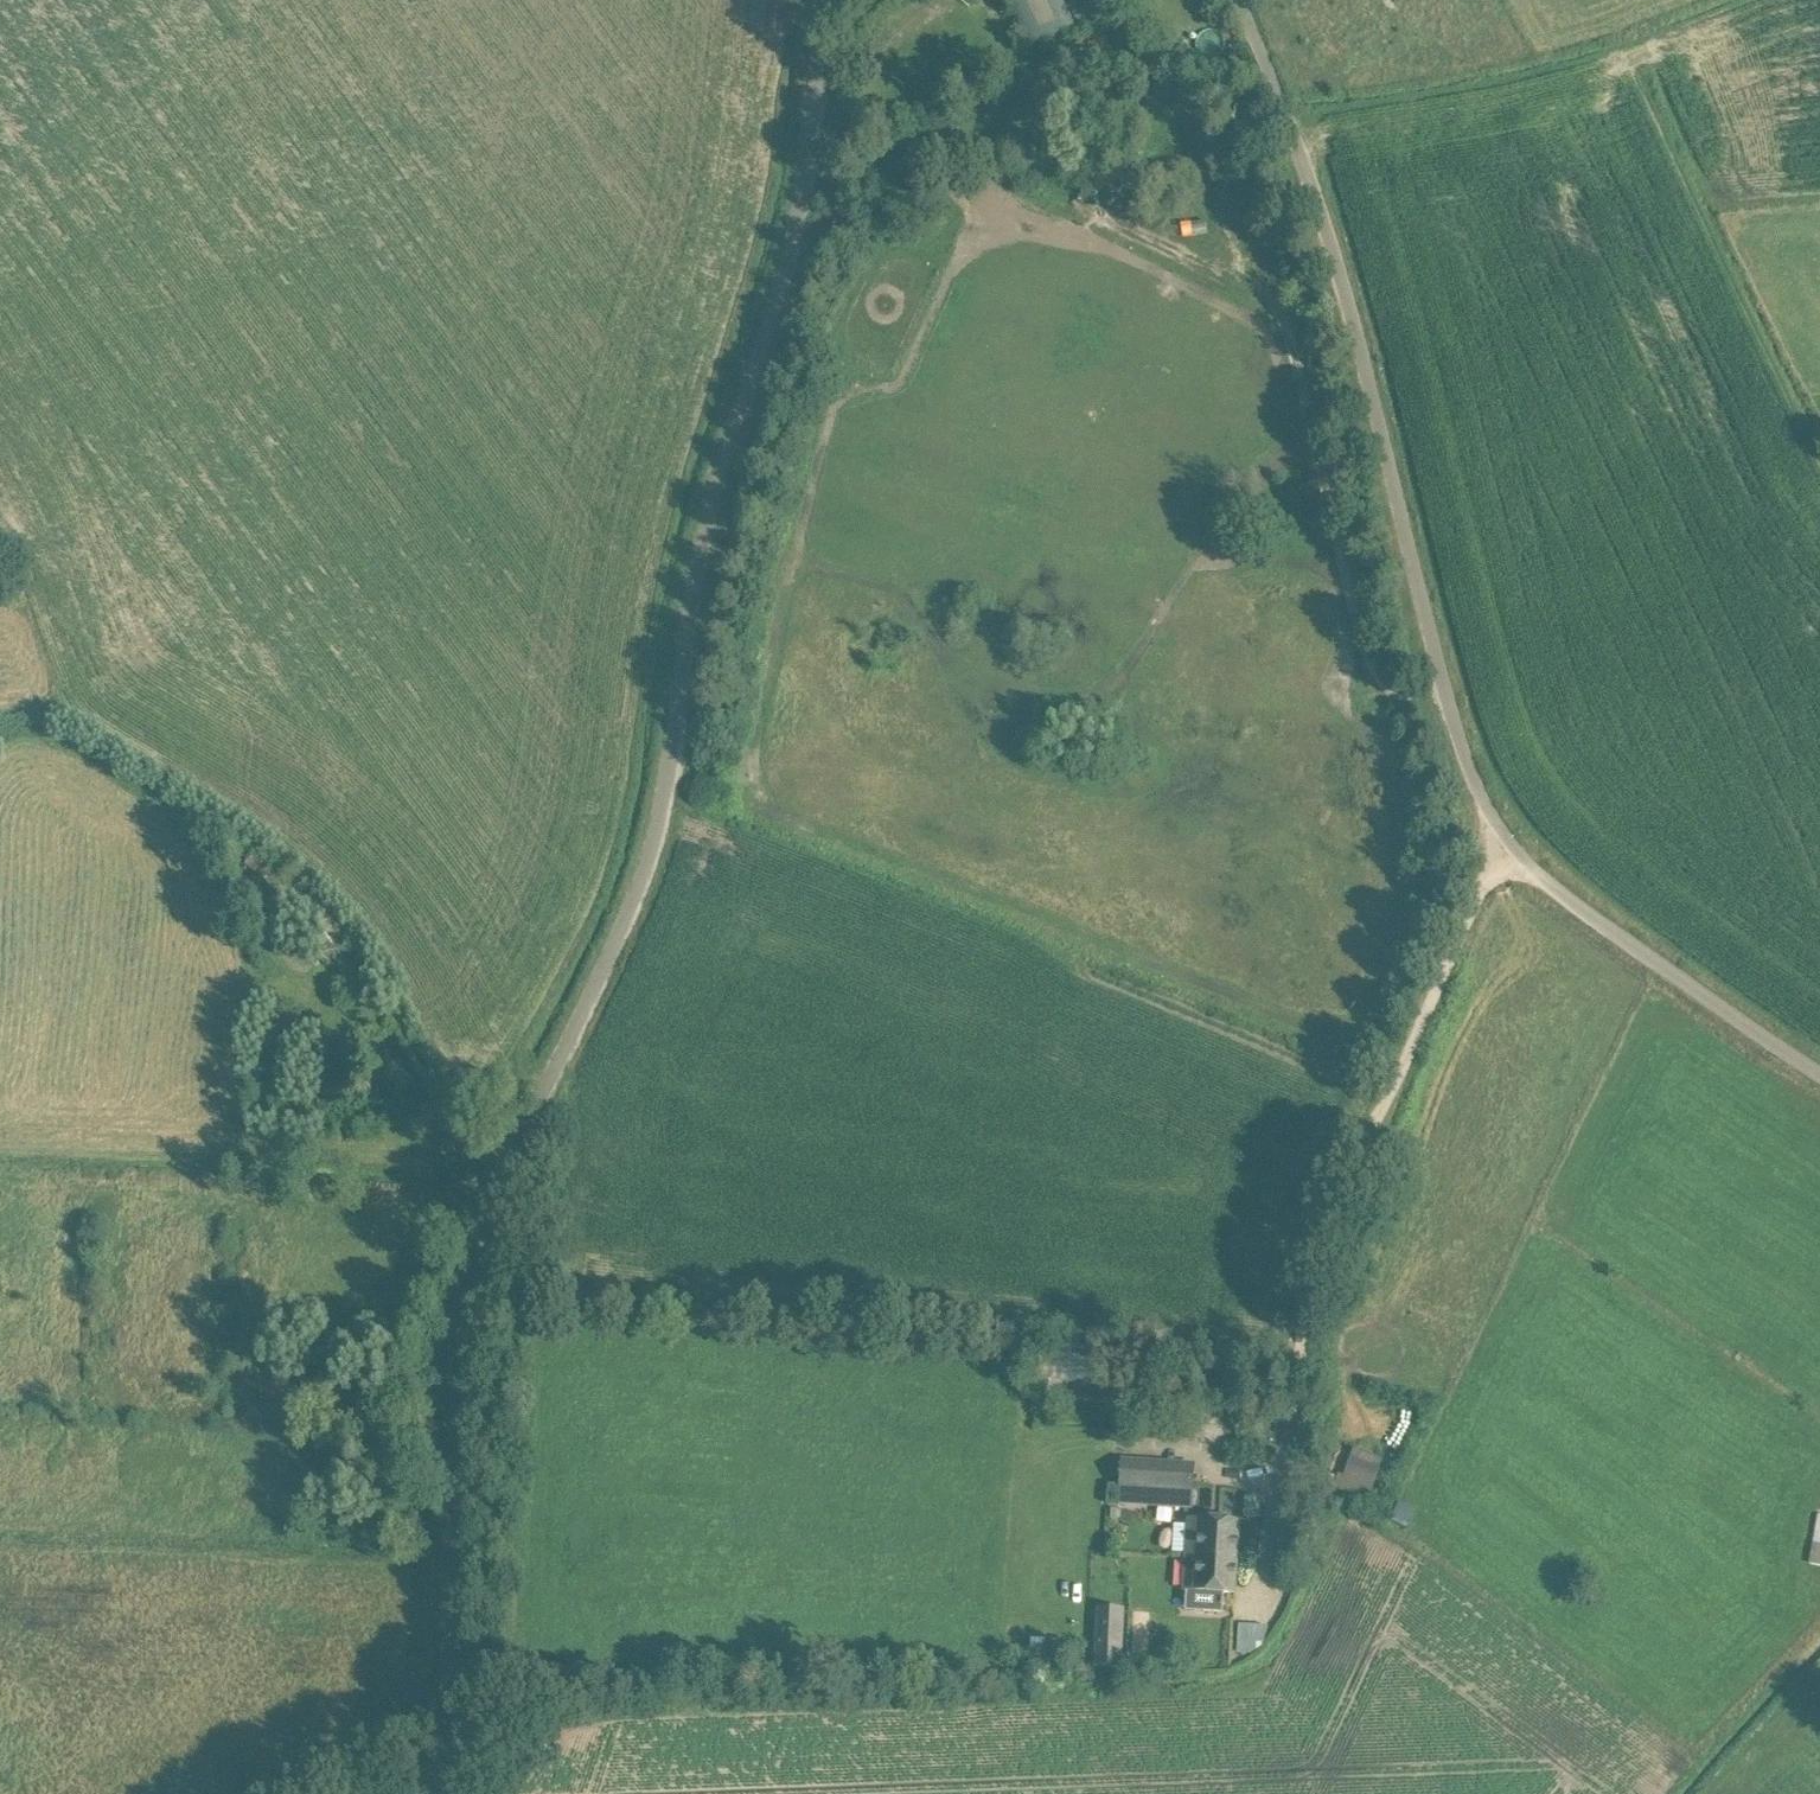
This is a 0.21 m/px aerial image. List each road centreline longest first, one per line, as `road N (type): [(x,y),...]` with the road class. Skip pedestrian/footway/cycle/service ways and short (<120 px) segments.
road 1 (unclassified): [(455,1793),(458,1426),(477,1273),(523,1130),(626,921),(658,824),(694,572),(794,236),(822,45),(847,0)]
road 2 (unclassified): [(1819,1072),(1565,900),(1507,845),(1473,784),(1315,197),(1234,0)]
road 3 (track): [(1507,845),(1335,1182),(1316,1240),(1289,1586)]

